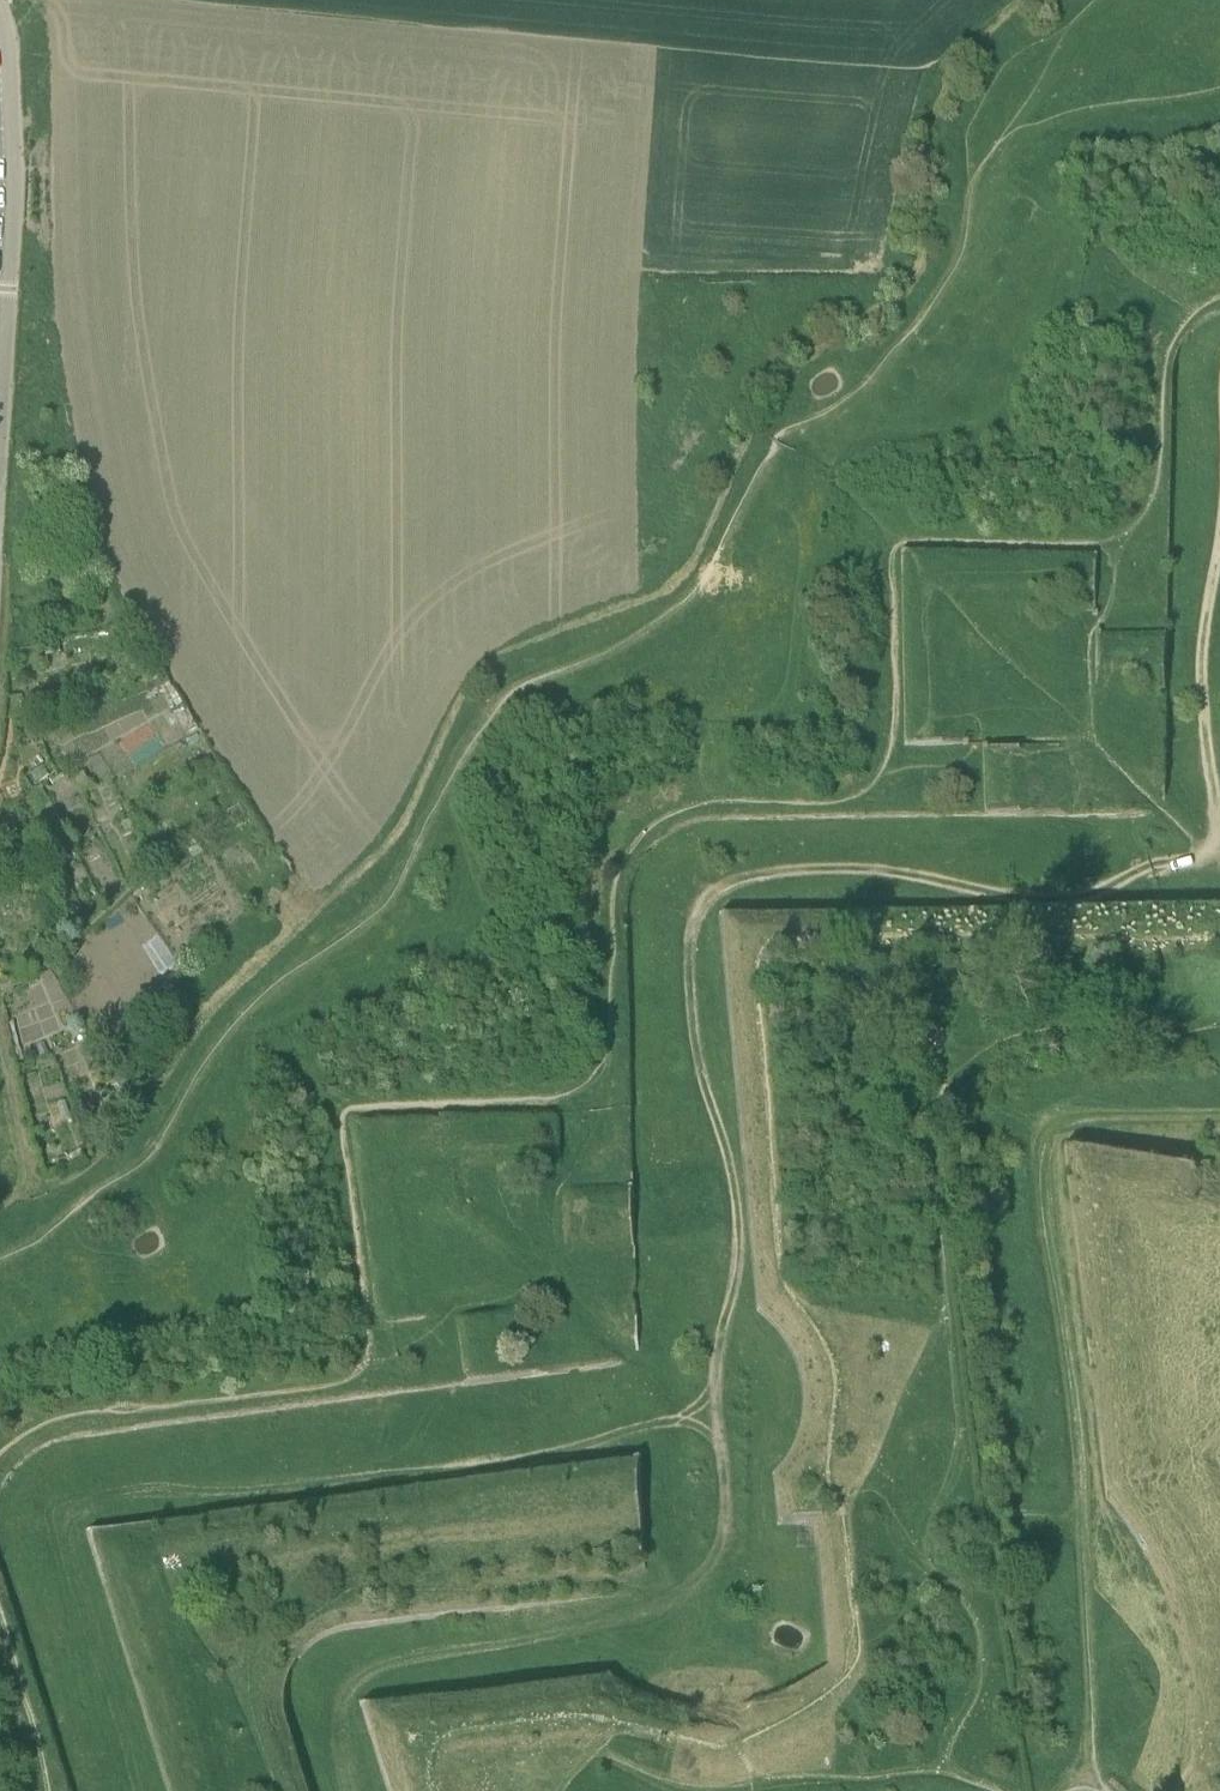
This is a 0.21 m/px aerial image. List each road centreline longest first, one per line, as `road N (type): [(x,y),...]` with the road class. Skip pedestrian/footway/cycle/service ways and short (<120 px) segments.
road 1 (track): [(1208,855),(1087,894),(1008,896),(865,869),(771,873),(701,905),(686,936),(690,1043),(727,1154),(738,1226),(737,1284),(719,1340),(716,1384),(729,1525),(716,1558),(679,1593),(514,1648),(379,1667),(339,1691),(326,1727),(335,1790)]
road 2 (residential): [(0,379),(12,128),(0,17)]
road 3 (track): [(1219,536),(1200,656),(1219,832),(1208,855)]

